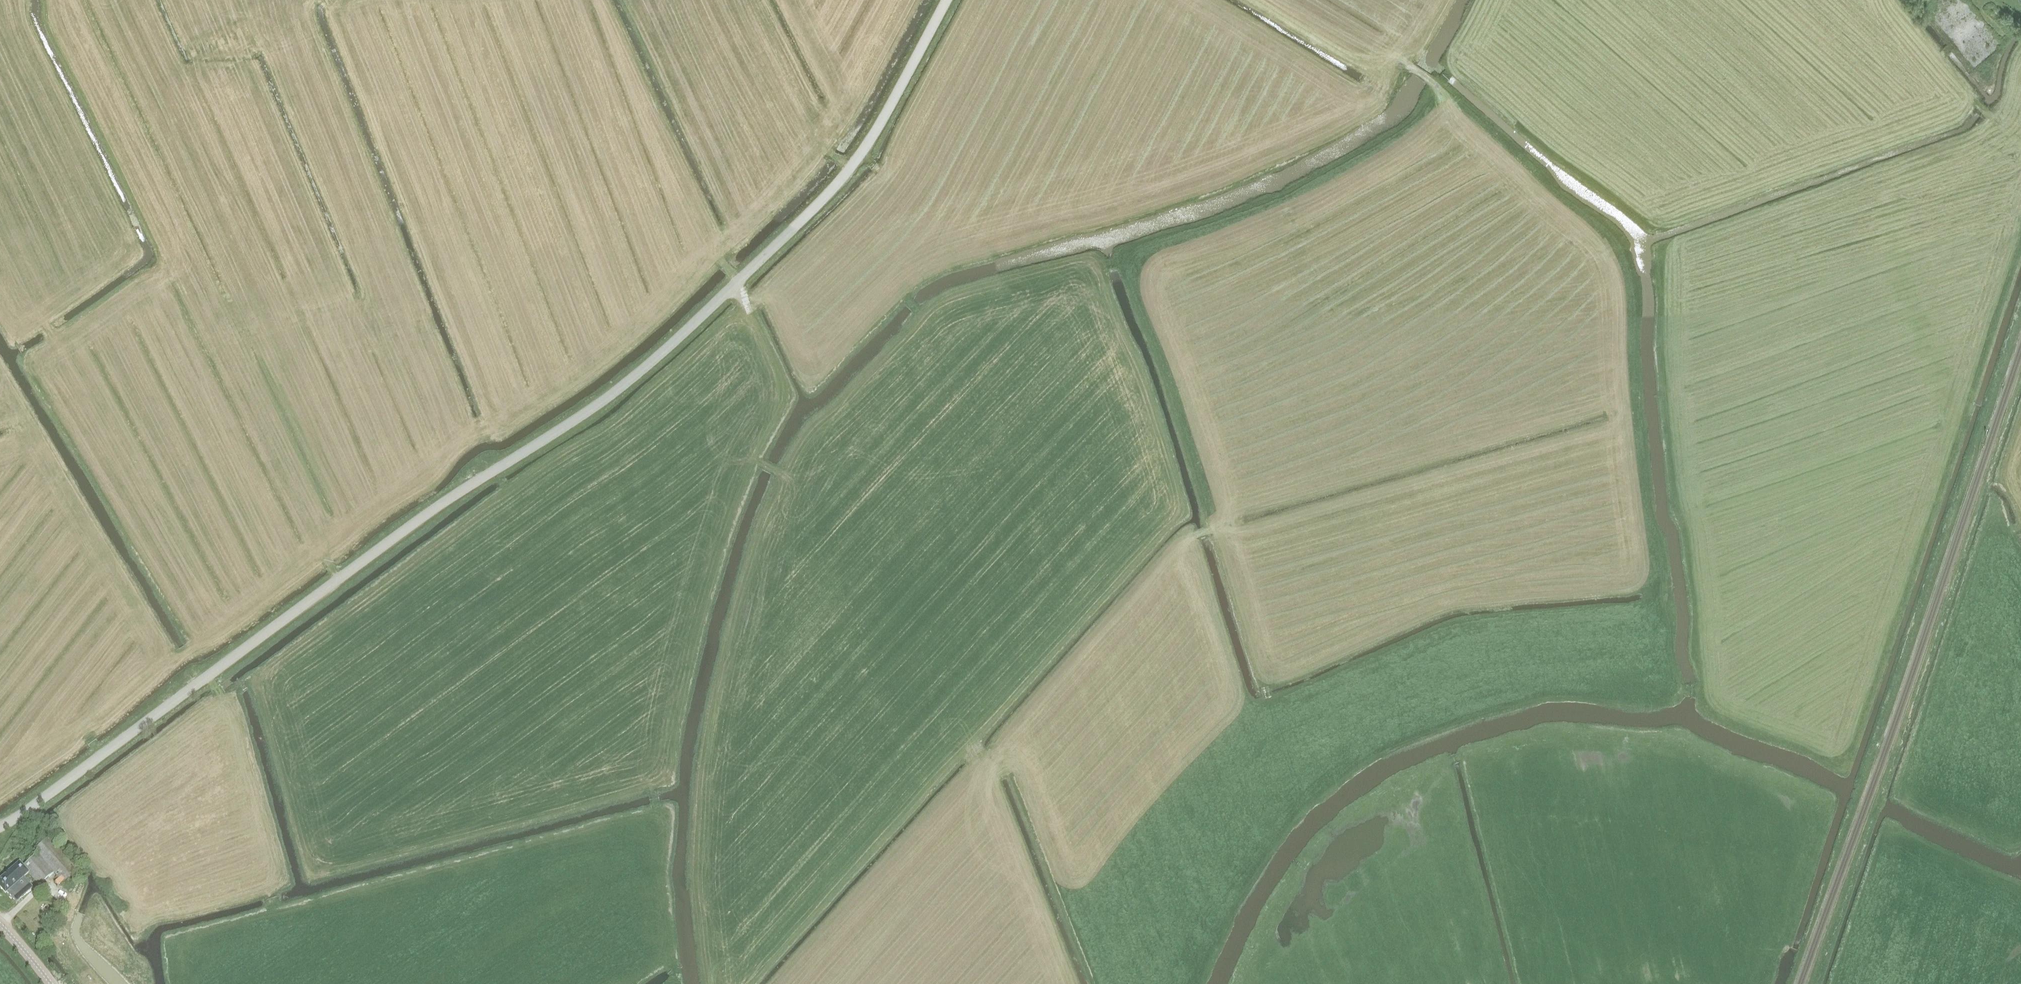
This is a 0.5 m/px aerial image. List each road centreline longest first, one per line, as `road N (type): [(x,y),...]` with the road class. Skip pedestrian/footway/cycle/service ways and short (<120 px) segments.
road 1 (tertiary): [(0,828),(440,504),(654,360),(841,179),(947,0)]

